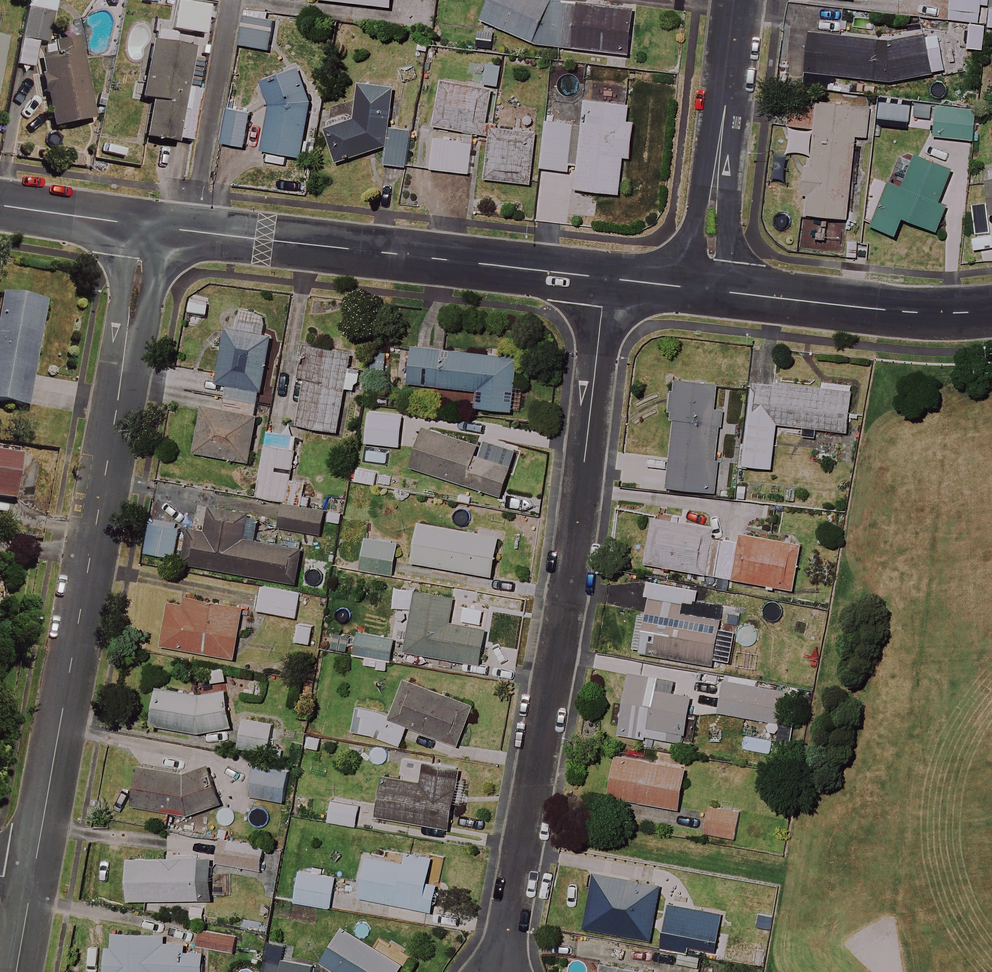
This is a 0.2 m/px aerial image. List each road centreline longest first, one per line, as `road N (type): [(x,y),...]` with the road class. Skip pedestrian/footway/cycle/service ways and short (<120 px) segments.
road 1 (residential): [(606,277),(584,462),(500,971)]
road 2 (residential): [(150,226),(31,882)]
road 3 (residential): [(150,226),(606,277)]
road 4 (residential): [(710,290),(740,0)]
road 5 (residential): [(710,290),(882,310),(991,310)]
road 6 (residential): [(0,205),(150,226)]

